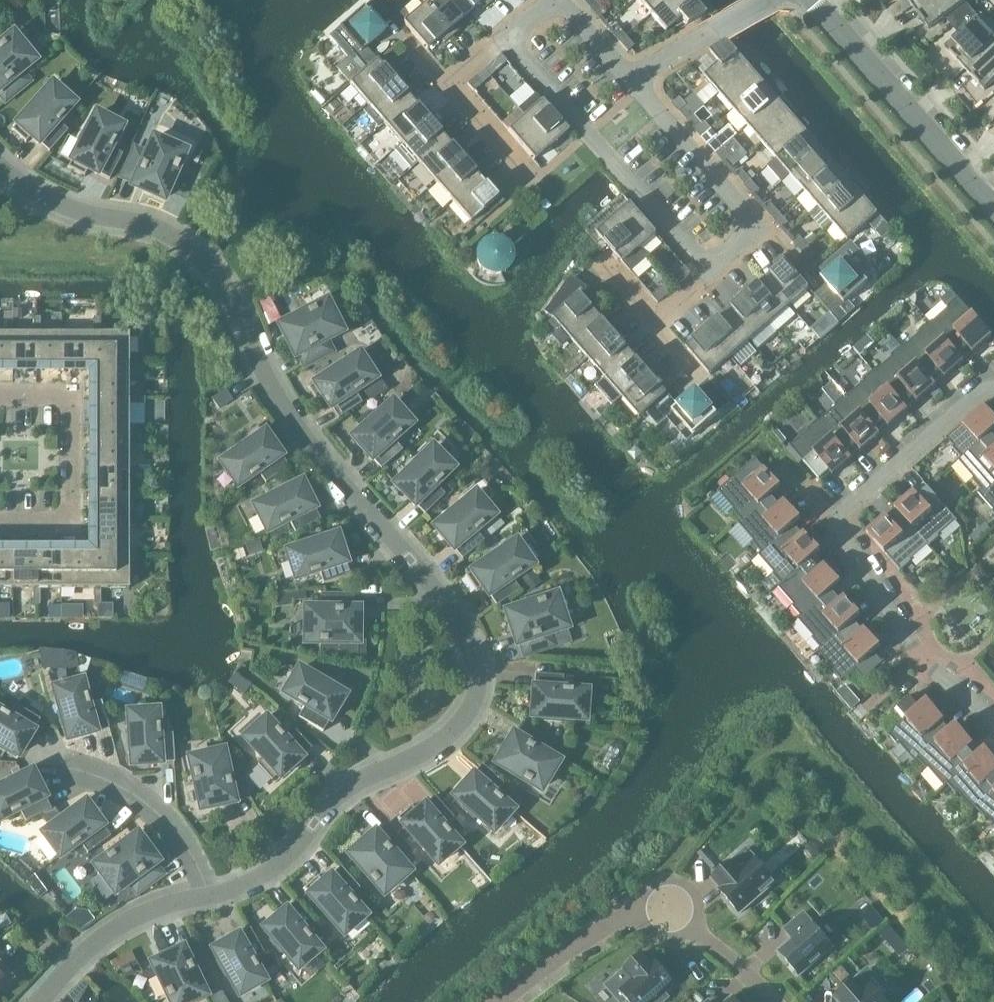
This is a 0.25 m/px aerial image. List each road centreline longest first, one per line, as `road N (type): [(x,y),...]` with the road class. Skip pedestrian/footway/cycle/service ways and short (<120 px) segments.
road 1 (residential): [(0,170),(31,194),(176,239),(196,253),(229,299),(291,423),(471,643),(480,678),(470,714),(440,745),(346,793),(265,875),(213,895)]
road 2 (residential): [(506,1001),(638,903),(656,897),(674,904),(770,1001)]
road 3 (residential): [(712,270),(511,35)]
road 4 (unclassified): [(993,203),(817,0)]
road 5 (residential): [(993,721),(935,675),(832,520)]
road 6 (residential): [(0,400),(61,401),(64,515),(0,517)]
road 7 (residential): [(832,520),(993,382)]
road 8 (residential): [(62,766),(106,779),(162,816),(213,895)]
road 9 (residential): [(756,228),(636,86)]
road 10 (residential): [(636,86),(555,0),(511,35)]
road 11 (residential): [(636,86),(775,0)]
road 12 (residential): [(600,260),(656,323),(712,270)]
road 13 (residential): [(213,895),(131,919),(92,945)]

